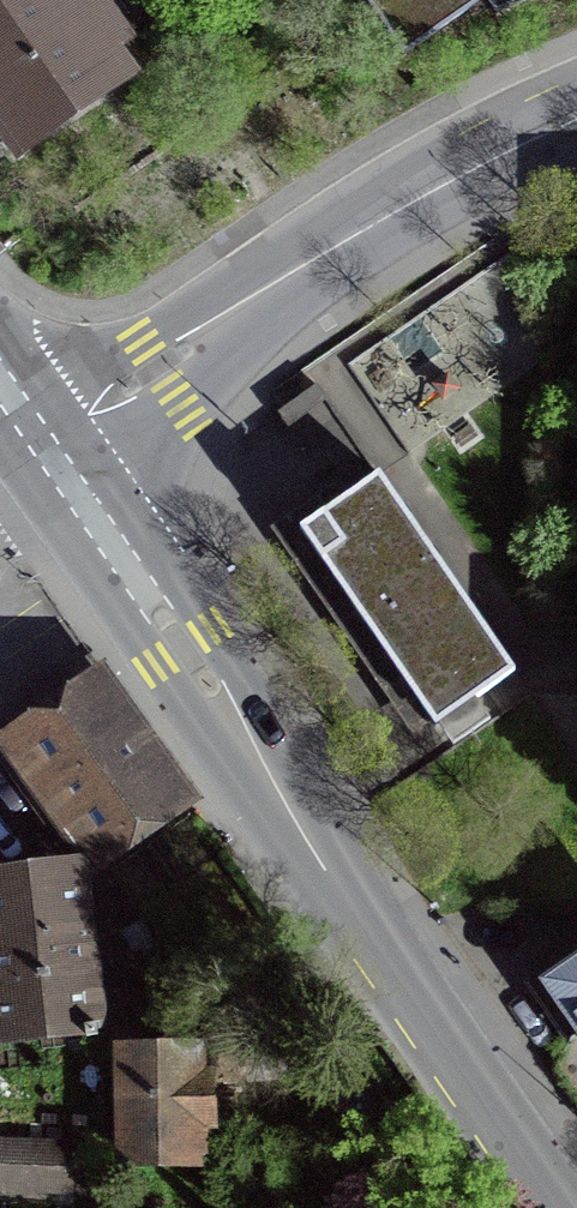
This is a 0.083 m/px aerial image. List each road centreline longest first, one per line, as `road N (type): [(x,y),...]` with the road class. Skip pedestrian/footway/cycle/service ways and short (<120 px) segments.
road 1 (primary): [(55,448),(560,1207)]
road 2 (tertiary): [(55,448),(271,288),(390,215),(576,119)]

